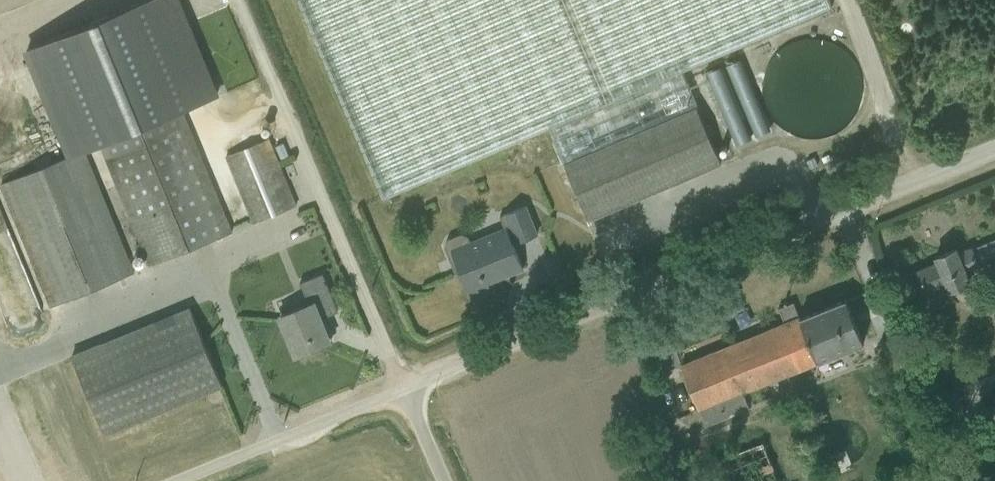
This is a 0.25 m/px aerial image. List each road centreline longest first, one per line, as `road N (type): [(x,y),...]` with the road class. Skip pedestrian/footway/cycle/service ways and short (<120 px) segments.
road 1 (unclassified): [(994,141),(405,376)]
road 2 (unclassified): [(405,376),(248,0)]
road 3 (unclassified): [(405,376),(148,480)]
road 4 (track): [(884,341),(856,279),(853,199)]

